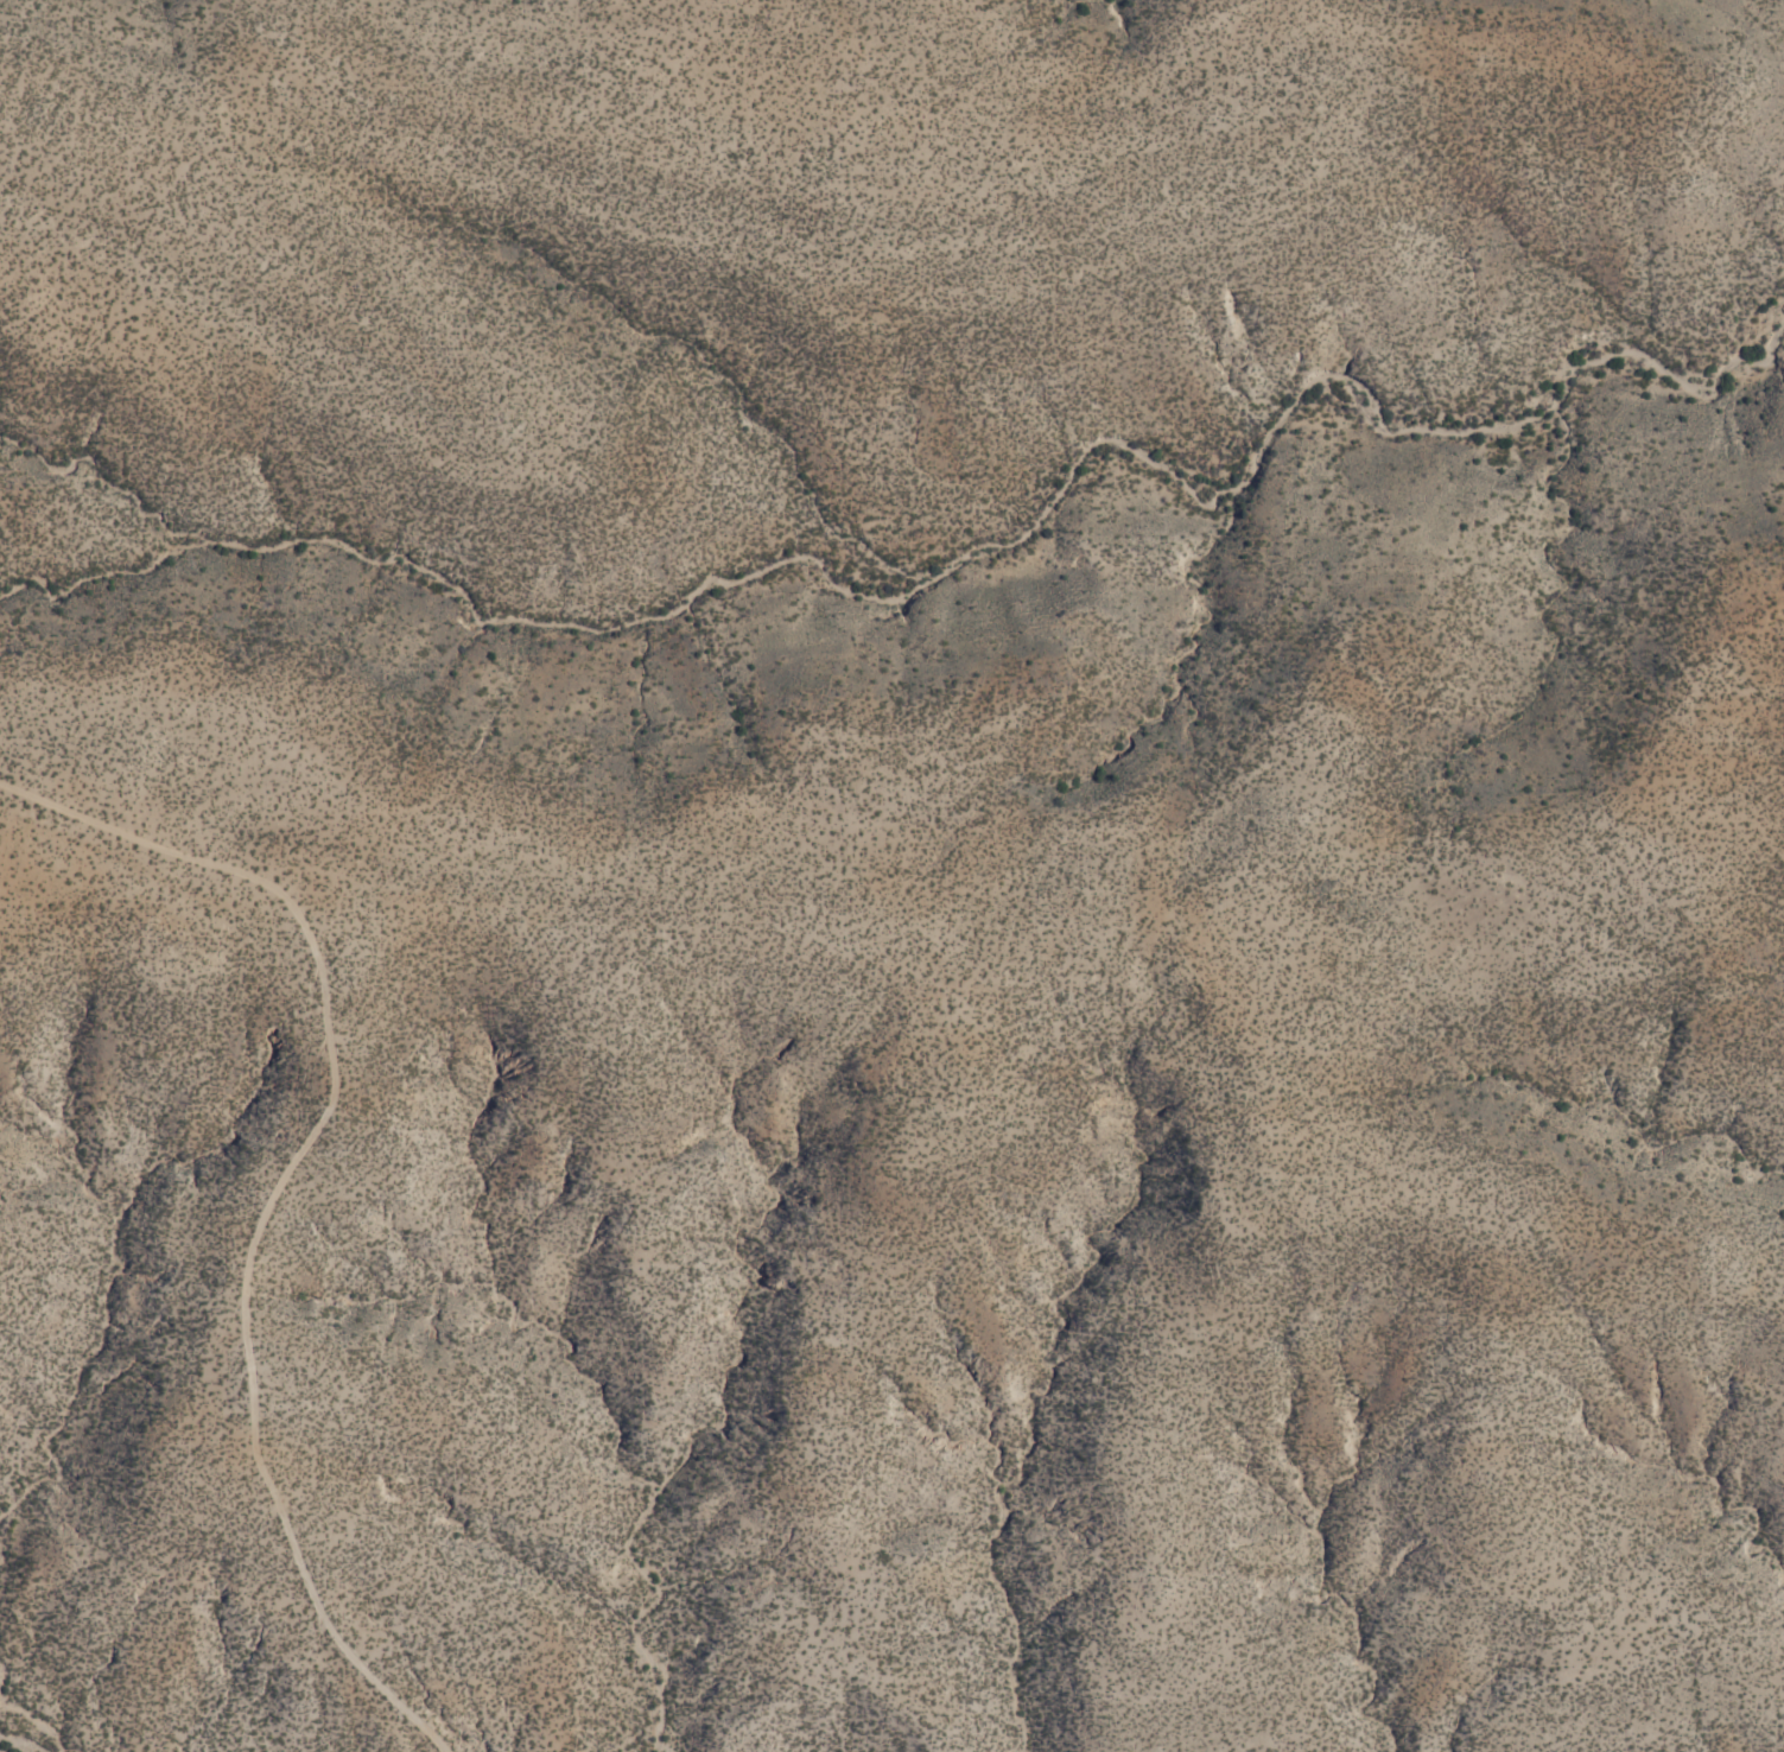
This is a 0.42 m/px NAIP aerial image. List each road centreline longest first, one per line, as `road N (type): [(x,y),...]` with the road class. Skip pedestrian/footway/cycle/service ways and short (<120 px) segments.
road 1 (track): [(442,1751),(343,1656),(316,1612),(250,1456),(241,1322),(253,1233),(323,1122),(331,1088),(322,992),(297,918),(271,889),(0,787)]

